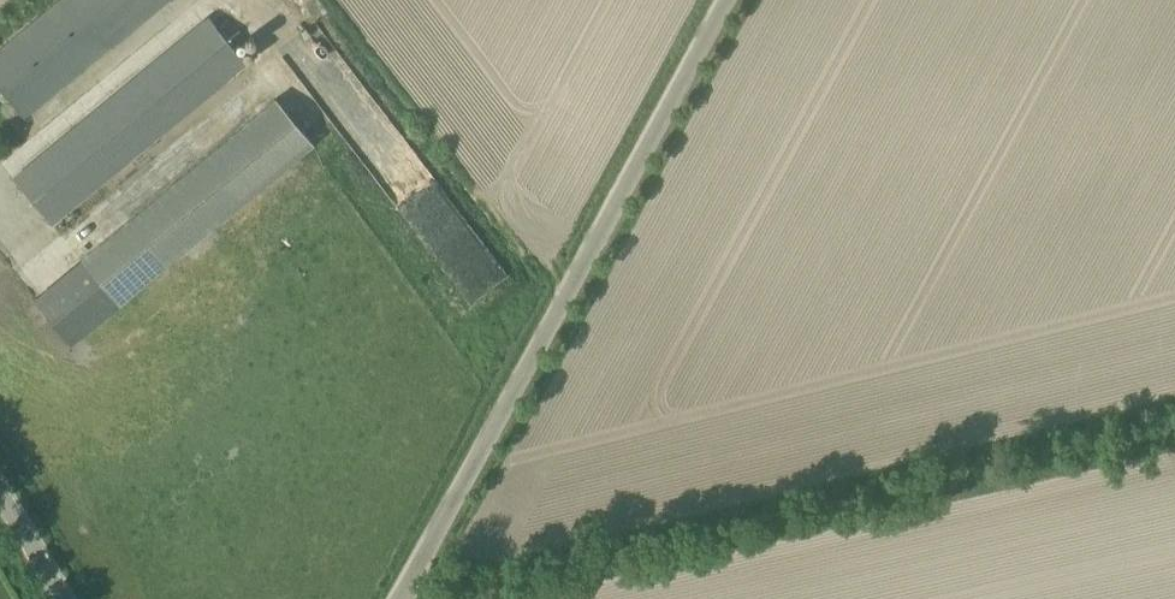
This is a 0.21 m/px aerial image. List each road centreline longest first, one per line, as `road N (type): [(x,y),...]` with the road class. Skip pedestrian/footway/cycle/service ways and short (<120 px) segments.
road 1 (track): [(417,572),(1174,397)]
road 2 (unclassified): [(399,598),(728,0)]
road 3 (unclassified): [(66,598),(0,496)]

